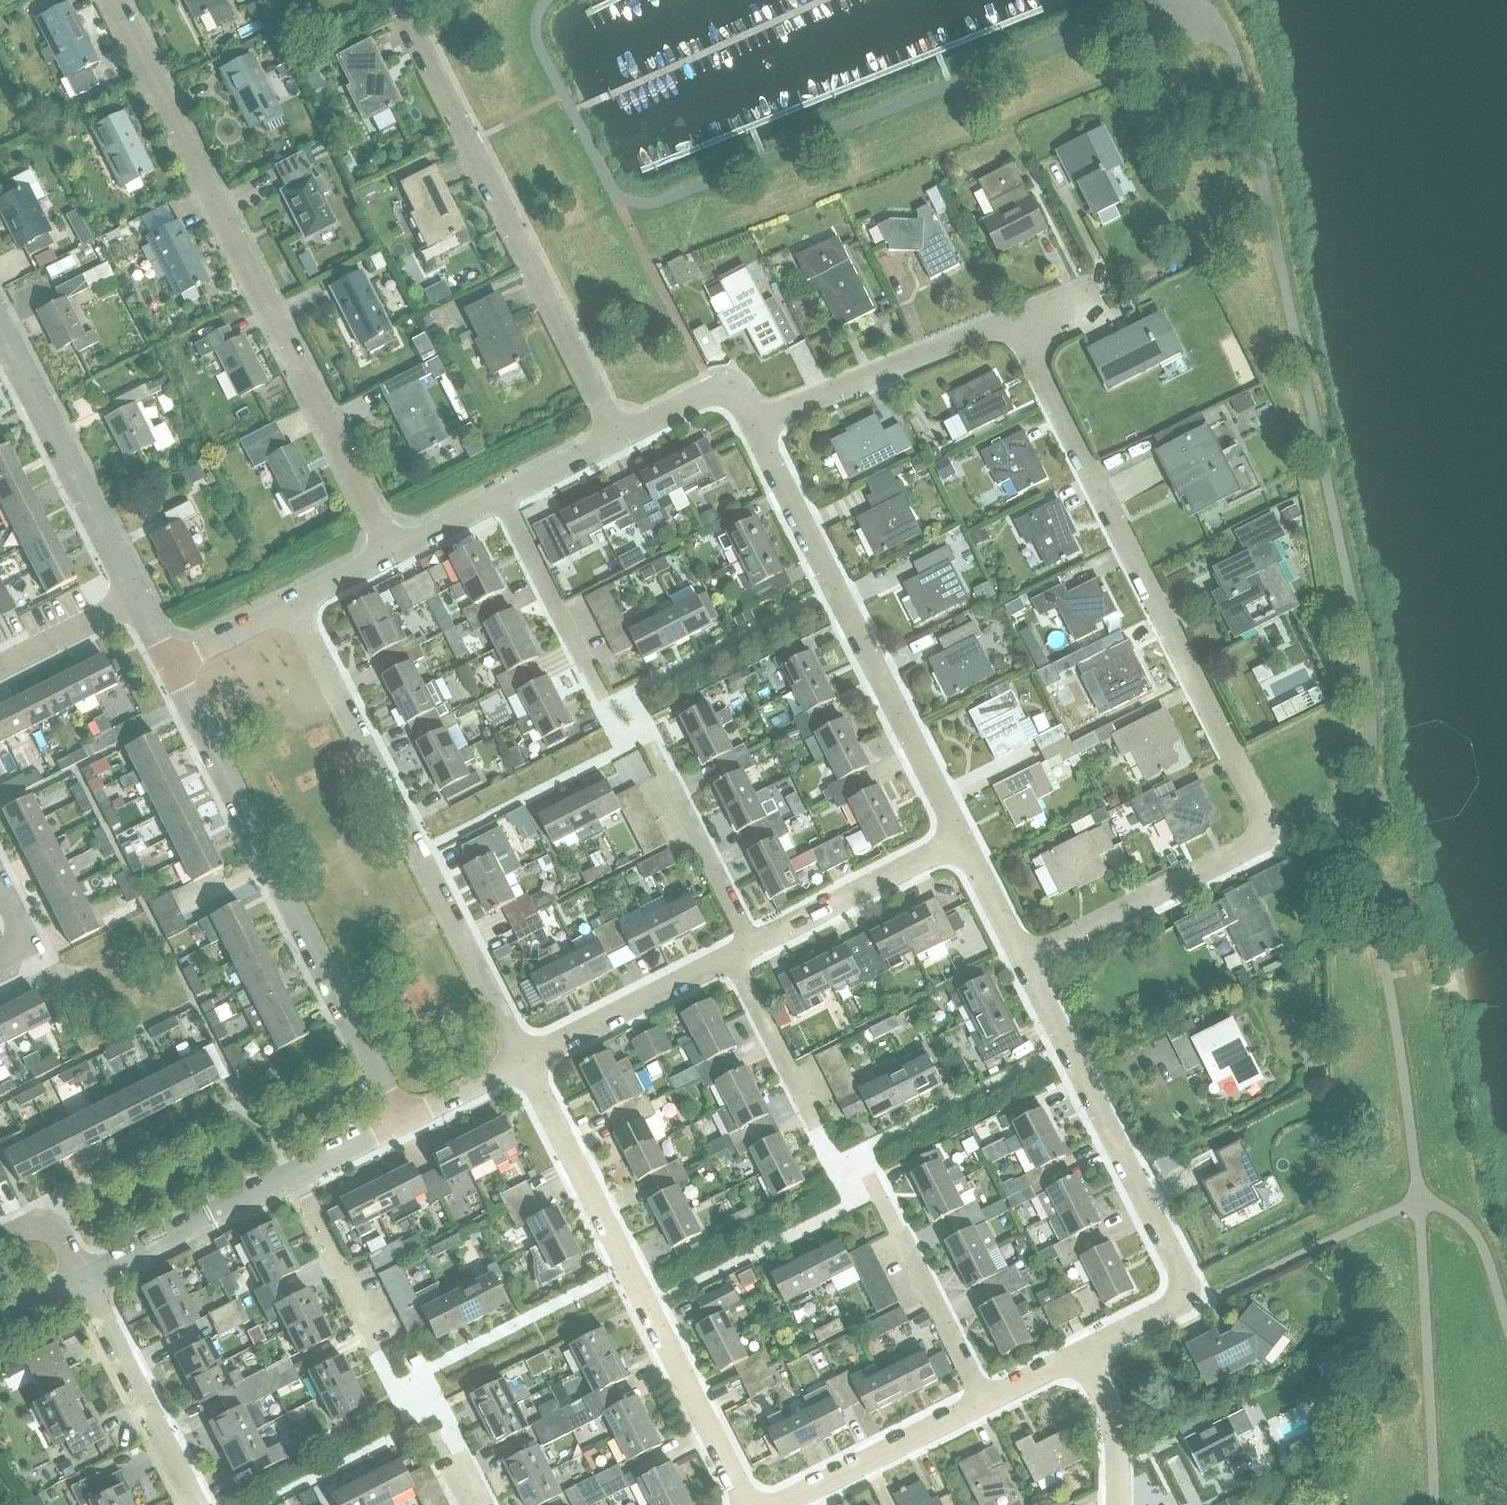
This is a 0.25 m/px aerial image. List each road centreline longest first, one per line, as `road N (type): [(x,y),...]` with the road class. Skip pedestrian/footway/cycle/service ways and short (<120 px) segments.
road 1 (residential): [(1027,962),(1272,840),(1017,321)]
road 2 (residential): [(393,553),(117,0)]
road 3 (residential): [(522,1061),(293,604)]
road 4 (residential): [(401,1121),(172,665)]
road 5 (residential): [(748,1504),(522,1061)]
road 6 (residential): [(618,439),(400,0)]
road 7 (residential): [(1085,1349),(1179,1305),(1183,1286),(1027,962)]
road 8 (residential): [(962,839),(754,426)]
road 9 (residential): [(137,601),(0,329)]
road 10 (residential): [(754,426),(1017,321)]
road 11 (residential): [(198,1504),(85,1282)]
road 12 (residential): [(522,1061),(734,956)]
road 13 (residential): [(753,945),(962,839)]
road 14 (residential): [(982,1397),(774,1504)]
road 15 (residential): [(982,1397),(876,1193)]
road 16 (residential): [(599,688),(502,498)]
road 17 (residential): [(753,945),(660,762)]
road 18 (residential): [(378,1350),(294,1175)]
road 19 (residential): [(812,1119),(734,956)]
road 20 (residential): [(618,439),(712,391),(732,389),(754,426)]
road 21 (residential): [(1116,1504),(1117,1443),(1085,1349)]
road 22 (residential): [(0,671),(137,601)]
road 23 (residential): [(212,1216),(85,1282)]
road 24 (residential): [(1027,962),(962,839)]
road 25 (residential): [(172,665),(293,604)]
road 26 (residential): [(401,1121),(522,1061)]
road 27 (residential): [(502,498),(618,439)]
road 28 (residential): [(85,1282),(45,1218),(0,1233)]
road 29 (residential): [(393,553),(502,498)]
road 30 (residential): [(294,1175),(401,1121)]

